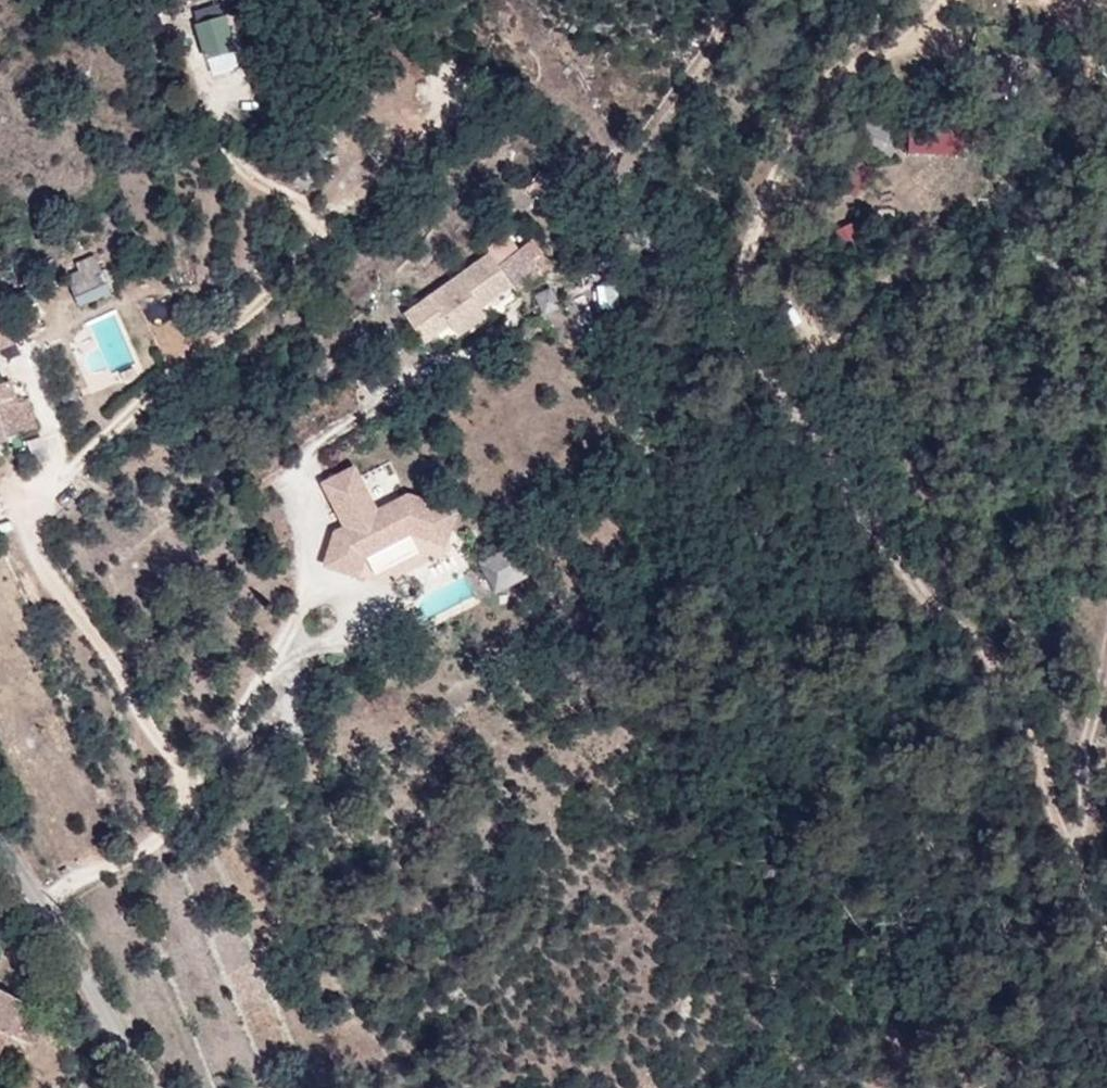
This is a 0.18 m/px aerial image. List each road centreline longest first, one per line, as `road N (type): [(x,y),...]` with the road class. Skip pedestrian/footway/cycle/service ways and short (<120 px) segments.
road 1 (track): [(716,0),(720,44),(618,153),(830,457),(848,521),(1004,670),(1070,817),(1106,949)]
road 2 (track): [(186,796),(127,666),(53,581),(25,488),(315,248),(215,117)]
road 3 (track): [(51,893),(157,837),(312,612),(296,482),(383,401)]
road 4 (track): [(739,335),(757,203),(835,72),(915,46),(940,0)]
road 5 (unclassified): [(0,809),(170,1087)]
road 6 (track): [(1070,817),(1106,645)]

